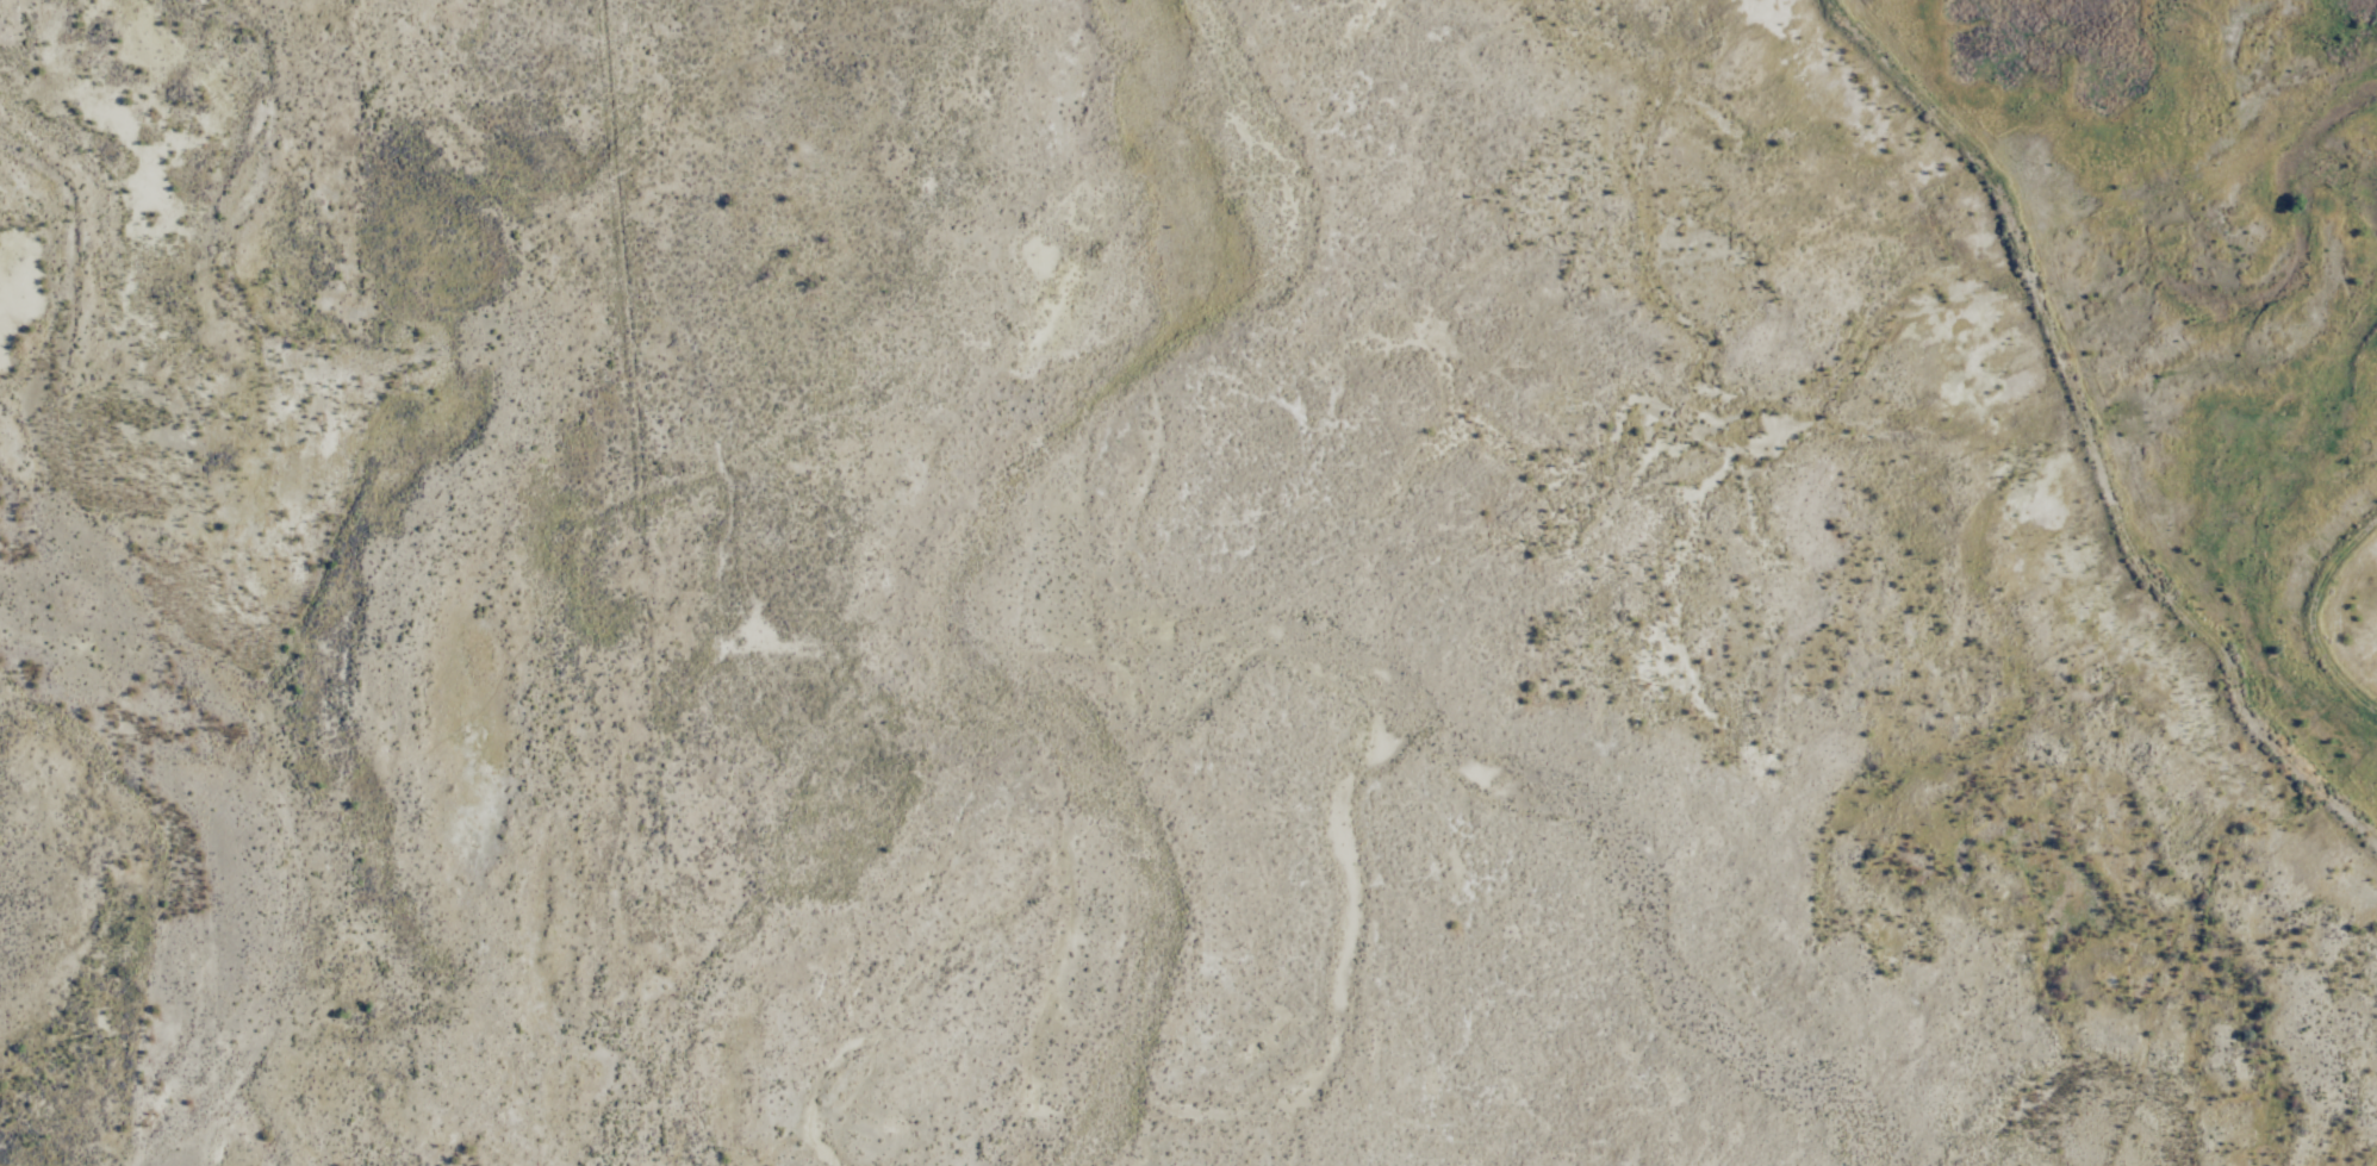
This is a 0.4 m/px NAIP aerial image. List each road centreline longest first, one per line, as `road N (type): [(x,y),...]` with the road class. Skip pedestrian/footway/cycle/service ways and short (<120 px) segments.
road 1 (track): [(2376,725),(2339,697),(2308,656),(2298,621),(2326,565),(2376,511)]

